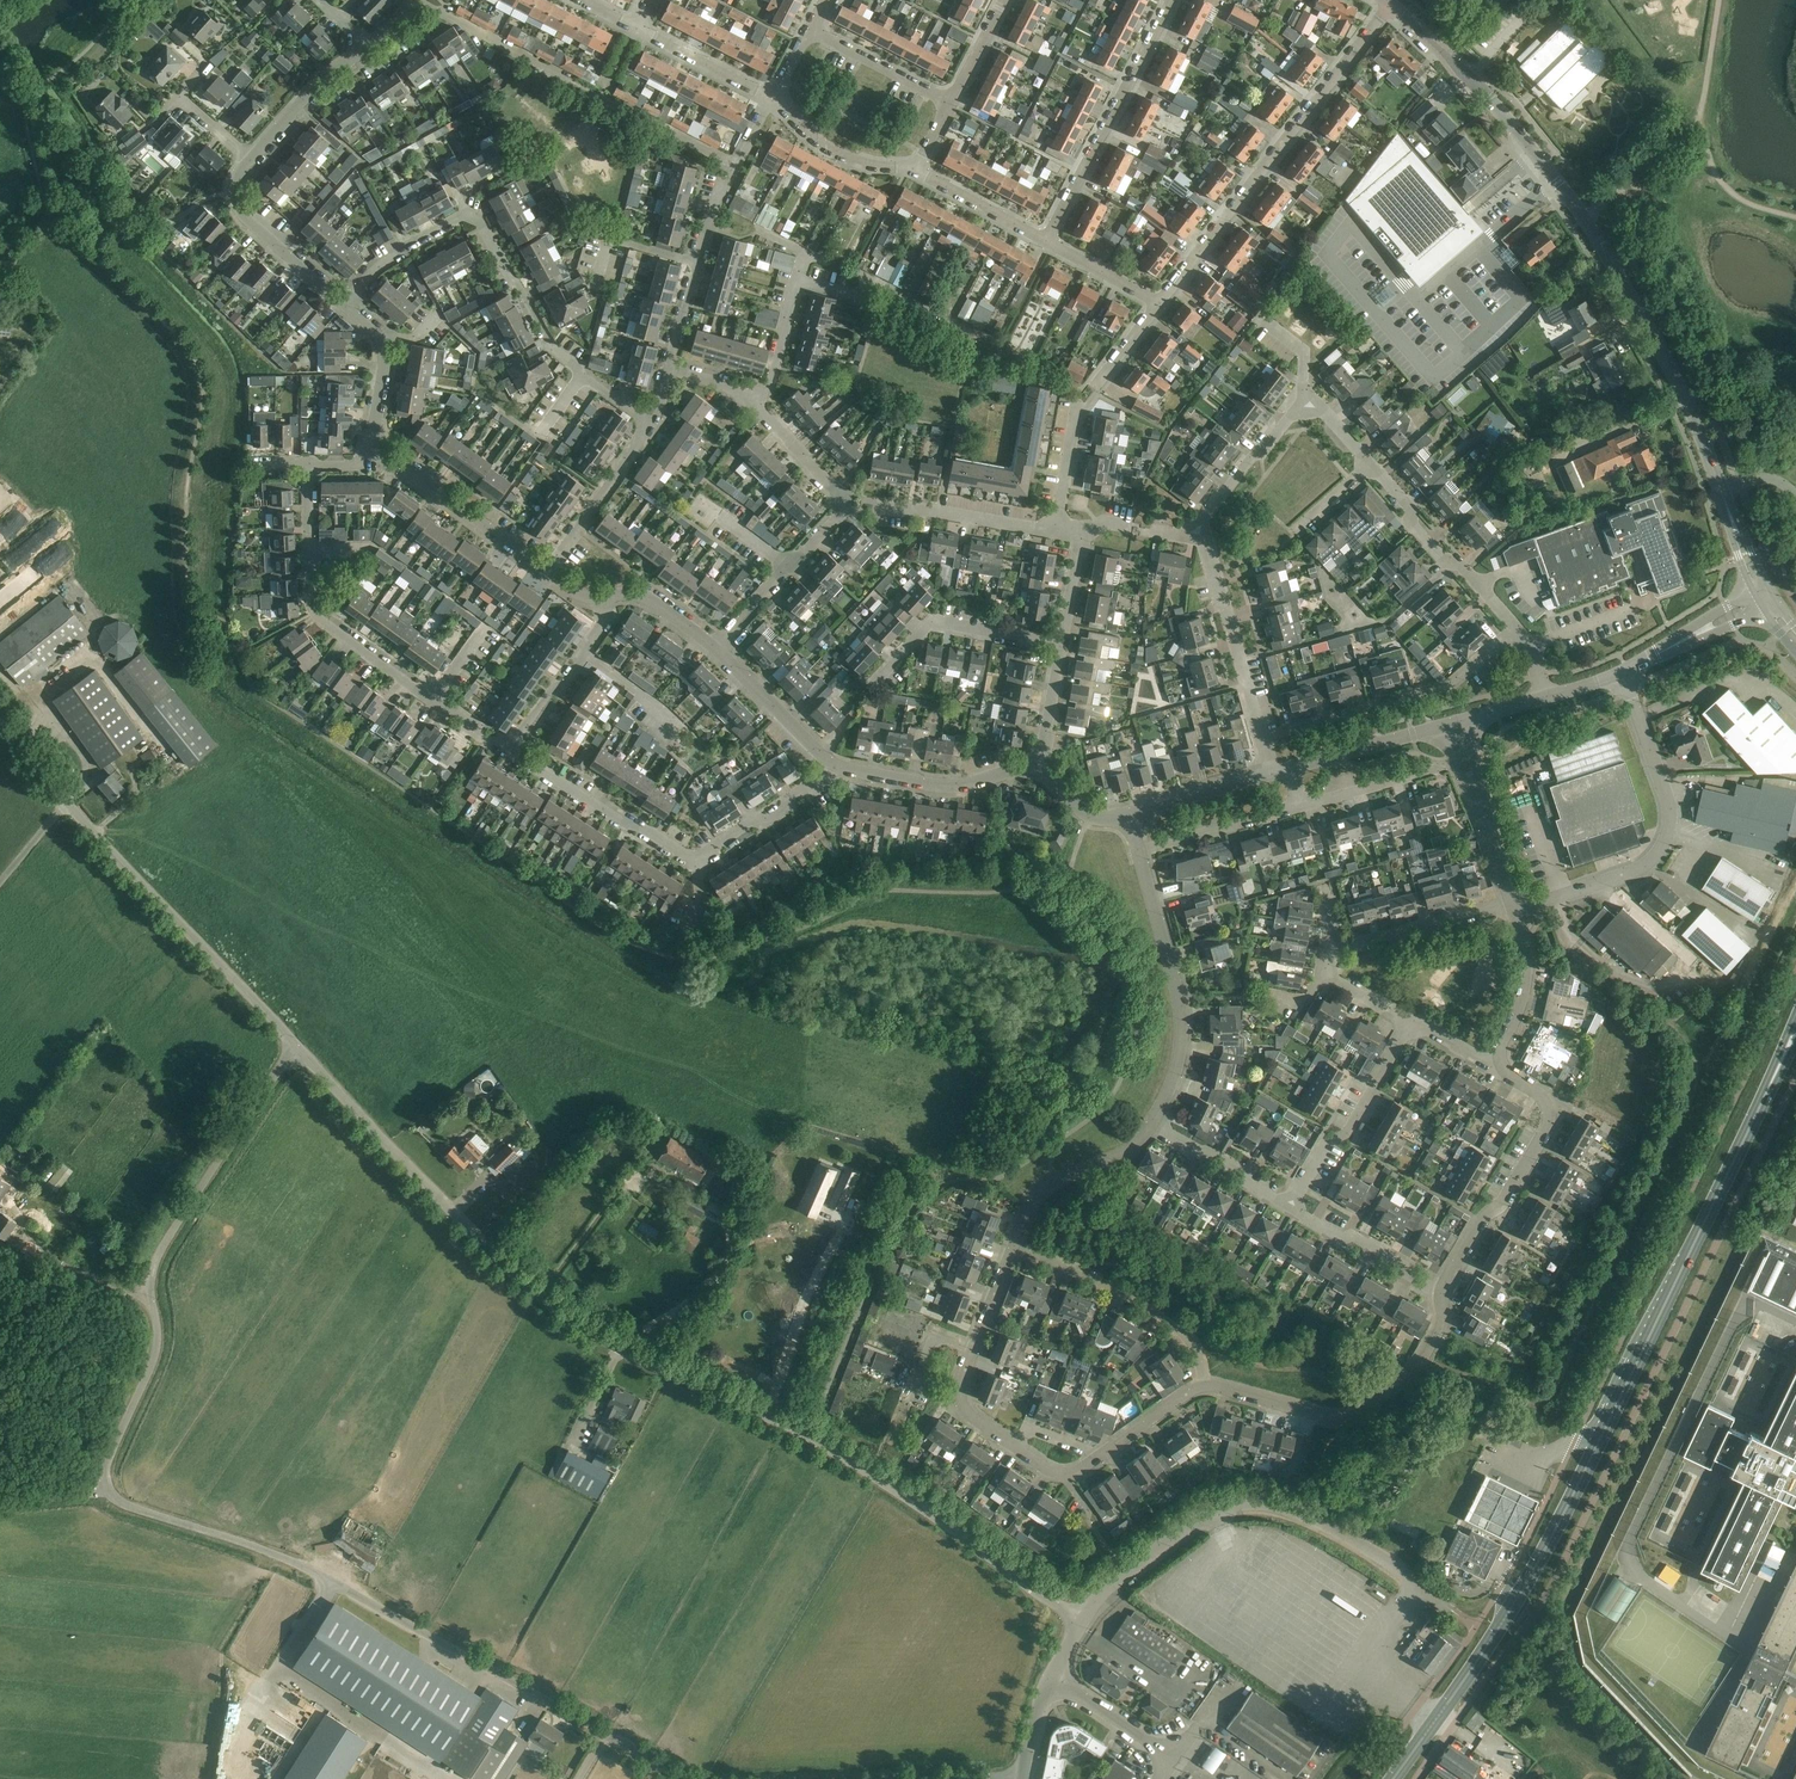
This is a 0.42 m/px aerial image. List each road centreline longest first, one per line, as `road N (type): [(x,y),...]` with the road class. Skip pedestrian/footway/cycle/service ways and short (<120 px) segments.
road 1 (unclassified): [(691,1778),(301,1562),(128,1502),(104,1477),(159,1343),(148,1279),(295,1047)]
road 2 (unclassified): [(1079,1621),(866,1469),(586,1329),(539,1294),(295,1047)]
road 3 (primary): [(1391,1778),(1494,1635),(1560,1520),(1776,1073)]
road 4 (tertiary): [(1729,511),(1676,378),(1585,218),(1489,98),(1391,4)]
road 5 (residential): [(648,420),(552,346),(473,215),(405,243),(409,250),(344,304)]
road 6 (residential): [(509,748),(323,623),(310,594),(307,463)]
road 7 (residential): [(834,764),(783,811),(694,857),(509,748)]
road 8 (residential): [(1160,302),(1391,4)]
road 9 (unclassified): [(1442,1603),(1303,1511),(1247,1498),(1212,1508),(1125,1572)]
road 10 (unclassified): [(1204,1384),(1066,1472),(1046,1467),(968,1413),(960,1385),(974,1348)]
road 11 (unclassified): [(1513,900),(1535,903),(1630,872),(1660,850),(1670,809),(1625,673)]
road 12 (unclassified): [(295,1047),(66,800)]
road 13 (residential): [(715,648),(846,507),(844,495),(752,401)]
road 14 (unclassified): [(1441,1290),(1437,1333),(1415,1369),(1351,1414),(1330,1418),(1204,1384)]
road 15 (residential): [(667,368),(708,228),(772,96)]
road 16 (residential): [(1441,1290),(1547,1125),(1548,1105),(1499,1059)]
road 17 (residential): [(1262,736),(1448,685),(1515,626)]
road 18 (unclassified): [(1152,1122),(1174,1076),(1180,1004),(1140,851)]
road 19 (residential): [(1046,240),(1170,0)]
road 20 (residential): [(1369,462),(1323,409),(1292,412),(1196,529)]
road 21 (residential): [(1204,1384),(1198,1354),(1141,1303),(1012,1247)]
road 22 (residential): [(1290,1205),(1326,1142),(1352,1126),(1412,1018)]
road 23 (residential): [(1515,626),(1463,568),(1440,556),(1369,462)]
road 24 (residential): [(1060,644),(930,622),(871,686)]
road 25 (residential): [(1262,736),(1196,529)]
road 26 (unclassified): [(1040,767),(957,786),(834,764)]
road 27 (unclassified): [(546,572),(380,446)]
road 28 (unclassified): [(344,304),(245,217),(233,195),(251,158)]
road 29 (unclassified): [(1012,1247),(1044,1184),(1126,1151),(1152,1122)]
road 30 (residential): [(1333,948),(1513,900)]
road 31 (residential): [(546,572),(648,420)]
road 32 (residential): [(509,748),(578,665),(605,620),(602,598)]
road 33 (residential): [(1055,530),(877,507)]
road 34 (residential): [(1441,1290),(1290,1205)]
road 35 (unclassified): [(834,764),(715,648)]
road 36 (residential): [(1140,851),(1300,807)]
road 37 (residential): [(915,169),(836,152),(772,96)]
road 38 (unclassified): [(251,158),(323,79),(369,45)]
road 39 (residential): [(1499,1059),(1525,975),(1513,900)]
road 40 (residential): [(1290,1205),(1242,1169),(1152,1122)]
road 41 (residential): [(951,102),(807,29)]
road 42 (unclassified): [(1290,769),(1444,725)]
road 43 (unclassified): [(380,446),(383,344),(344,304)]
road 44 (unclassified): [(1625,673),(1759,600)]
road 45 (residential): [(772,96),(638,26)]
road 46 (residential): [(1046,240),(915,169)]
road 47 (unclassified): [(1130,812),(1273,774)]
road 48 (residential): [(1174,1758),(1051,1678)]
road 49 (residential): [(1300,807),(1441,768)]
road 50 (residential): [(974,1348),(934,1335),(901,1422)]
road 51 (residential): [(752,401),(770,380),(799,280)]
road 52 (residential): [(1055,530),(1081,401)]
road 53 (residential): [(1160,302),(1046,240)]
road 54 (unclassified): [(715,648),(648,599),(602,598)]
road 55 (residential): [(1040,767),(1060,644)]

